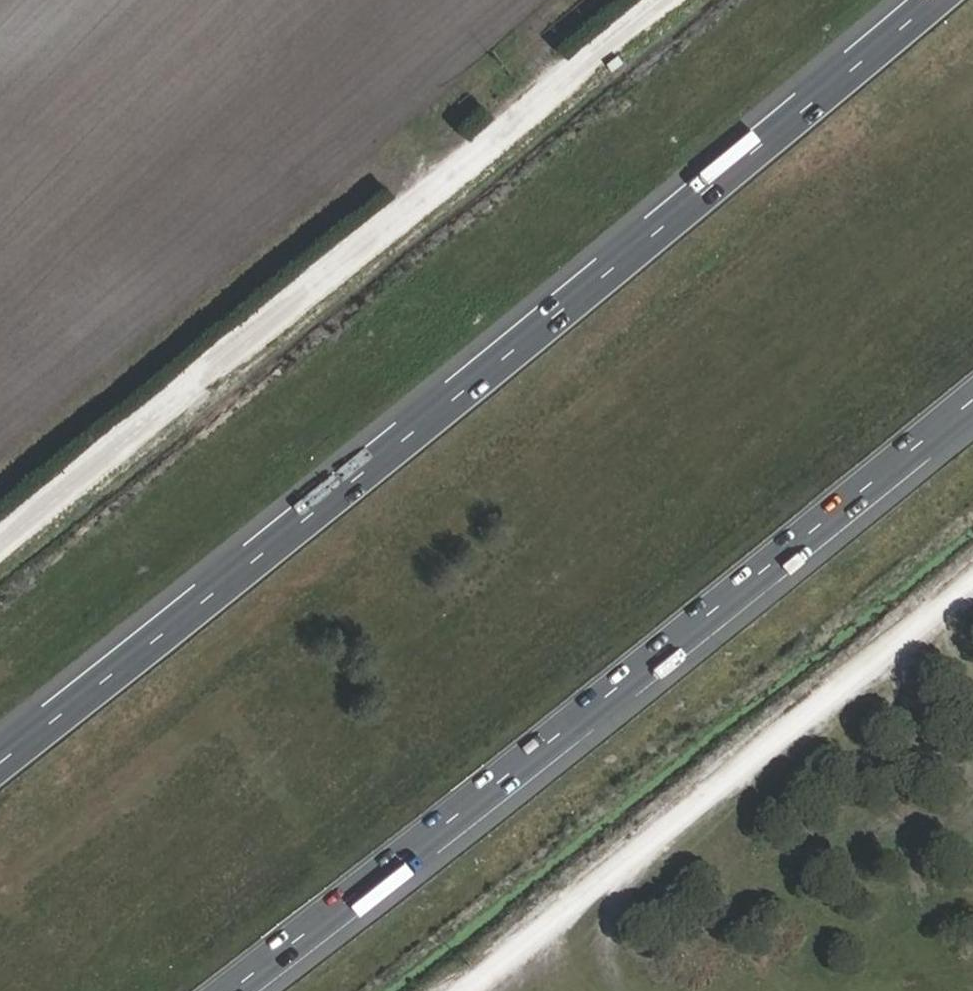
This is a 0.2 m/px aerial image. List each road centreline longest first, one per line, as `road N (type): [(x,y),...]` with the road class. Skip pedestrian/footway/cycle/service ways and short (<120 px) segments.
road 1 (motorway): [(933,0),(277,545),(0,761)]
road 2 (motorway): [(232,990),(428,843),(972,405)]
road 3 (track): [(669,0),(0,545)]
road 4 (track): [(455,990),(972,584)]

